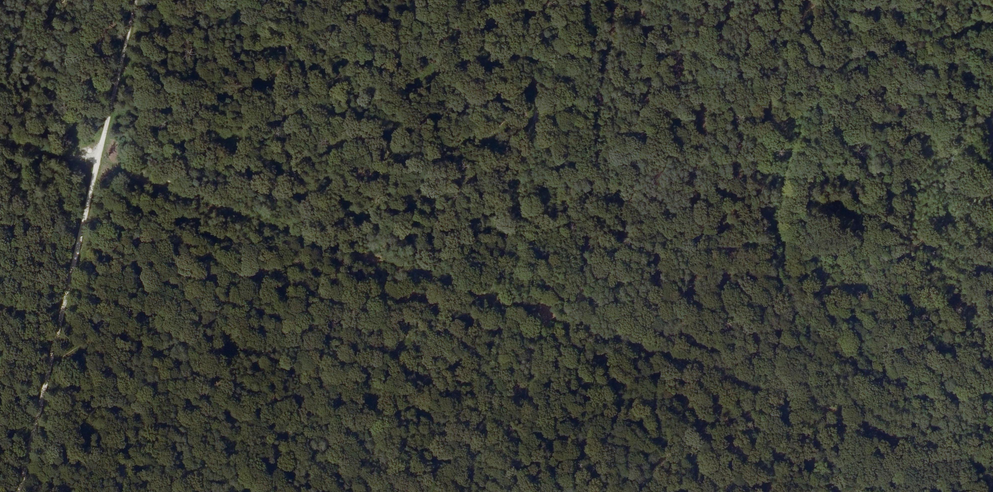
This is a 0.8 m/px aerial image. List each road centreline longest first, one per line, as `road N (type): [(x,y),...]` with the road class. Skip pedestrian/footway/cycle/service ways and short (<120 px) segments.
road 1 (track): [(992,441),(537,316),(99,165),(0,141)]
road 2 (track): [(23,491),(138,0)]
road 3 (track): [(511,491),(586,0)]

